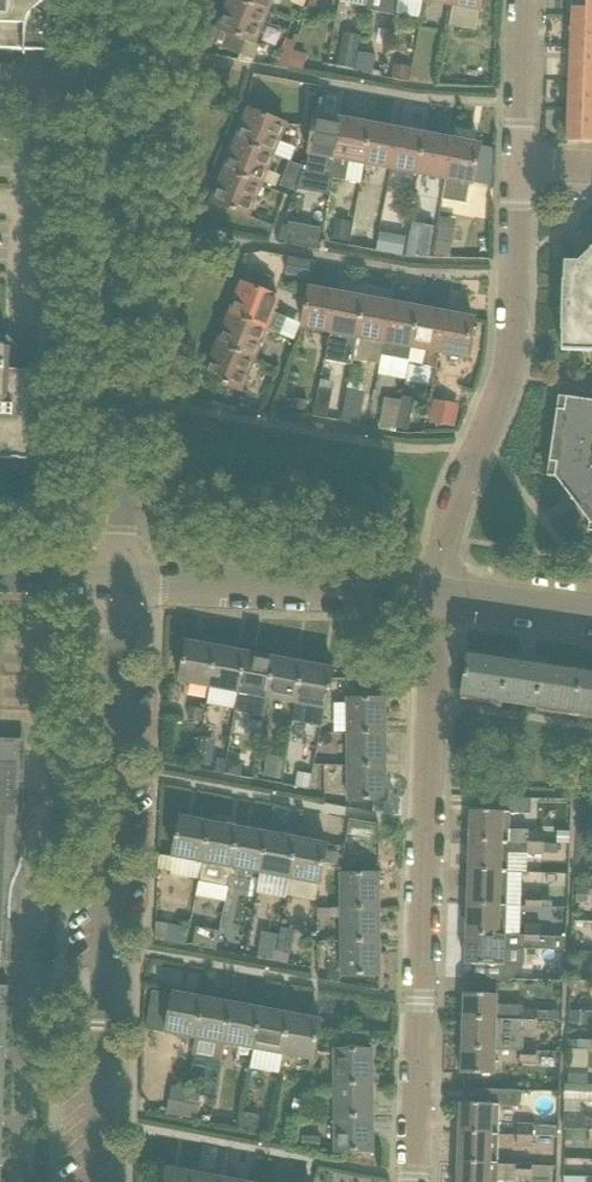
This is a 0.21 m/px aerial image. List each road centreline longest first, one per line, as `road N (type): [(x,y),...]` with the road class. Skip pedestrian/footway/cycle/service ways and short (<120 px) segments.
road 1 (residential): [(97,1181),(127,582)]
road 2 (residential): [(414,1181),(437,596)]
road 3 (residential): [(127,582),(147,0)]
road 4 (residential): [(437,596),(449,522),(510,377),(521,163)]
road 5 (residential): [(437,596),(127,582)]
road 6 (residential): [(521,163),(526,0)]
road 7 (residential): [(591,618),(437,596)]
road 8 (residential): [(127,582),(0,578)]

